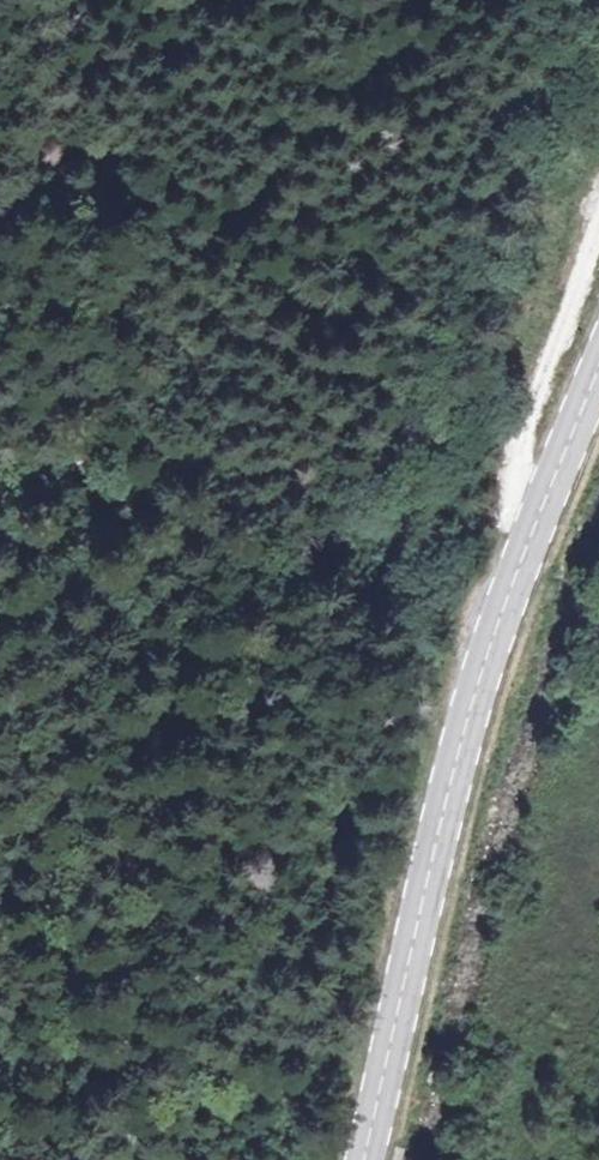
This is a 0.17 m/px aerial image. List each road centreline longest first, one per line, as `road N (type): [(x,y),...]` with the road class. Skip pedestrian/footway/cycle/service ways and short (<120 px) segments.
road 1 (secondary): [(598,367),(522,551),(449,779),(365,1159)]

